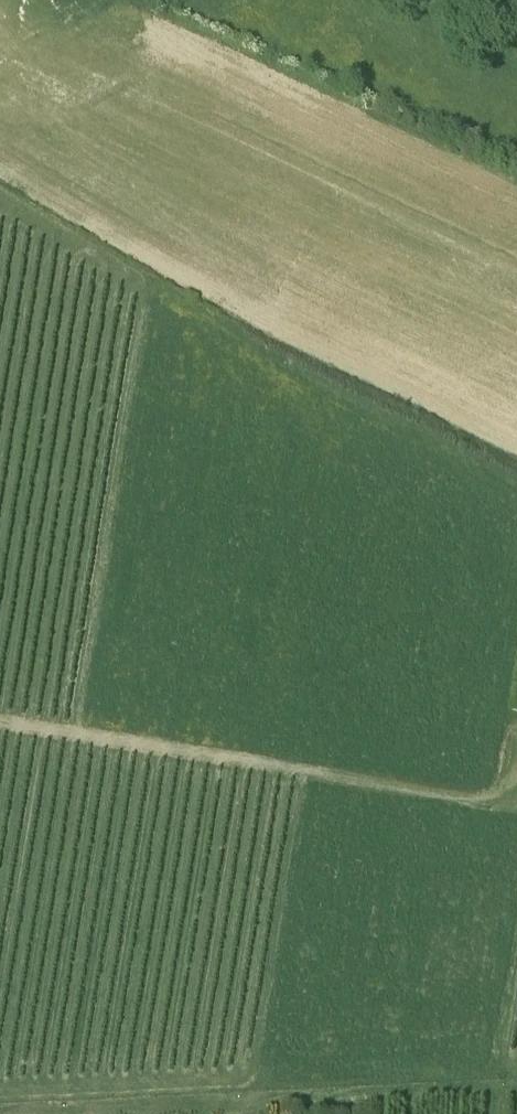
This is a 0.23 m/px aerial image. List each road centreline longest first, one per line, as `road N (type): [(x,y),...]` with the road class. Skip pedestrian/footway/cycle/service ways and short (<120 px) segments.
road 1 (track): [(0,722),(477,799),(494,797),(516,776)]

